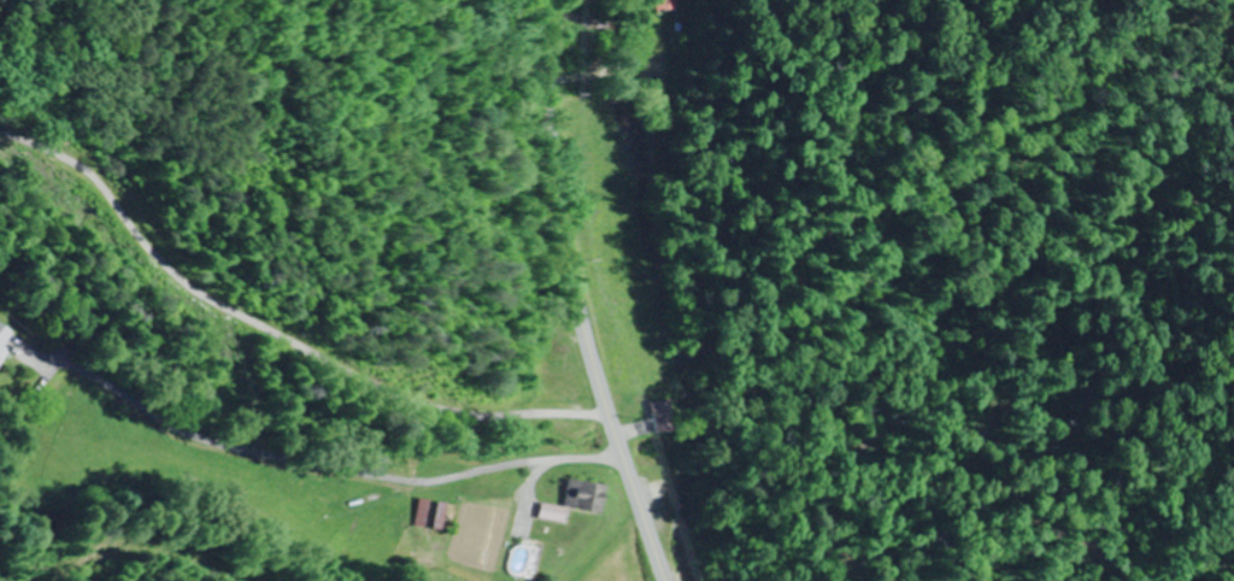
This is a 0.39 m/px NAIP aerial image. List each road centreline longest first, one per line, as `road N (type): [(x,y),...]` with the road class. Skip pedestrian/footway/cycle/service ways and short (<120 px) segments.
road 1 (secondary): [(612,473),(574,306),(552,0)]

